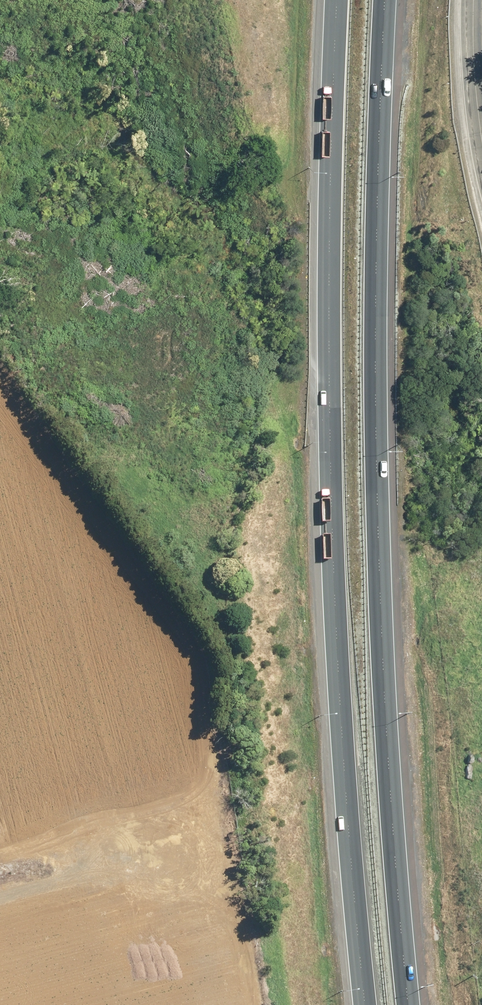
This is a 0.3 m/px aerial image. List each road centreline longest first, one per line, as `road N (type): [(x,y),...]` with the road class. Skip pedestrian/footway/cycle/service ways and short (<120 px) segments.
road 1 (motorway): [(366,1004),(331,508),(336,0)]
road 2 (motorway): [(385,0),(377,527),(409,1004)]
road 3 (track): [(0,893),(94,867),(121,868),(134,881)]
road 4 (secondary): [(481,142),(474,0)]

